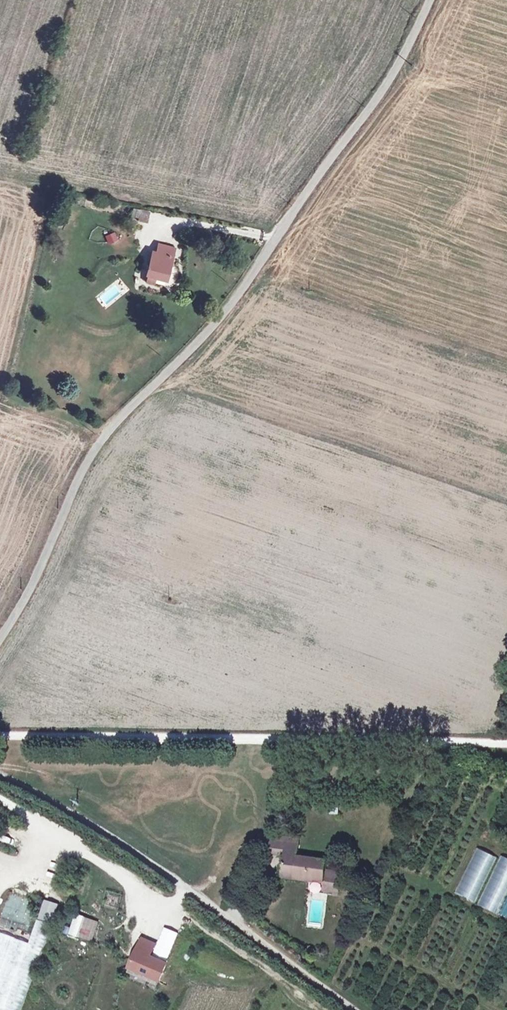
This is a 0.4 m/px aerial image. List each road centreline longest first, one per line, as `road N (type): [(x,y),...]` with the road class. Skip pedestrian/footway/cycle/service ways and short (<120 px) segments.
road 1 (unclassified): [(0,643),(107,441),(218,325),(360,130),(434,0)]
road 2 (unclassified): [(0,735),(506,741)]
road 3 (residential): [(0,774),(118,839),(358,1009)]

